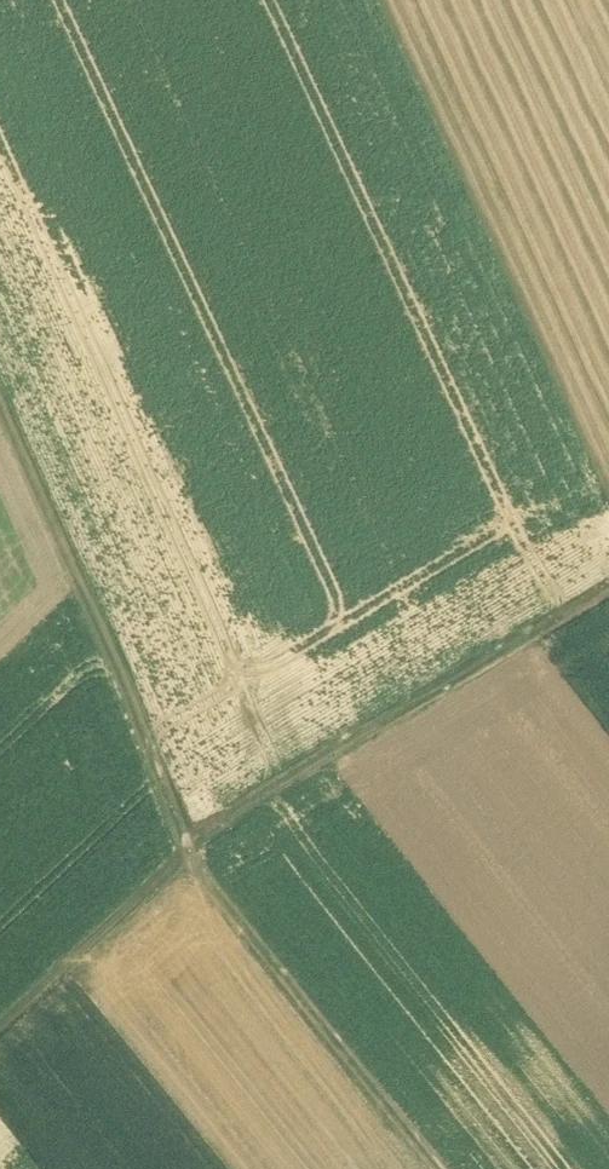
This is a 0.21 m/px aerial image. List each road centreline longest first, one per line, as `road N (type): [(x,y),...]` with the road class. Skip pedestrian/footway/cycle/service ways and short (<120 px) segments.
road 1 (track): [(608,590),(187,848)]
road 2 (track): [(0,415),(187,848)]
road 3 (track): [(443,1168),(187,848)]
road 4 (track): [(187,848),(0,1038)]

